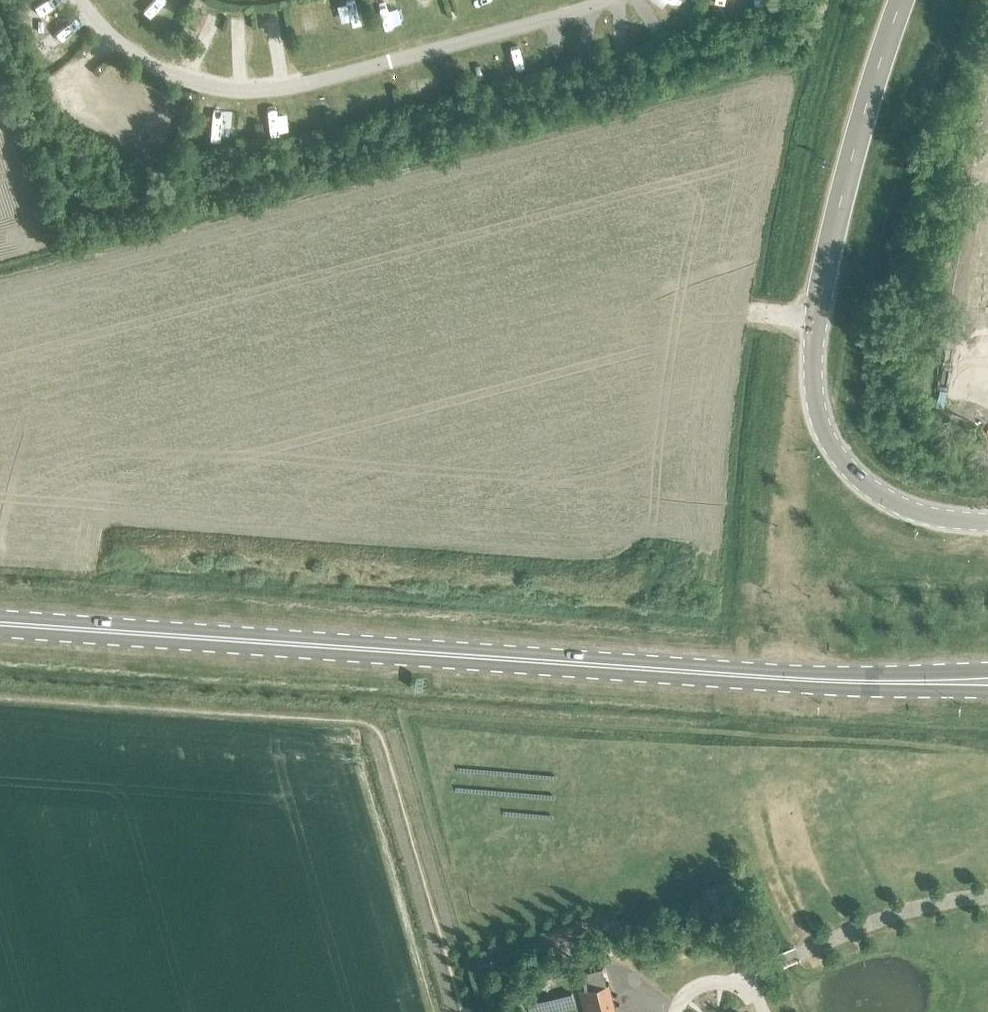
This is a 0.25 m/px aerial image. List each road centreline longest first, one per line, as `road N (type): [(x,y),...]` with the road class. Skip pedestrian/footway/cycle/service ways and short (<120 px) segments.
road 1 (secondary): [(0,622),(820,681),(966,681)]
road 2 (tertiary): [(987,523),(923,514),(878,494),(842,460),(817,405),(819,295),(902,0)]

